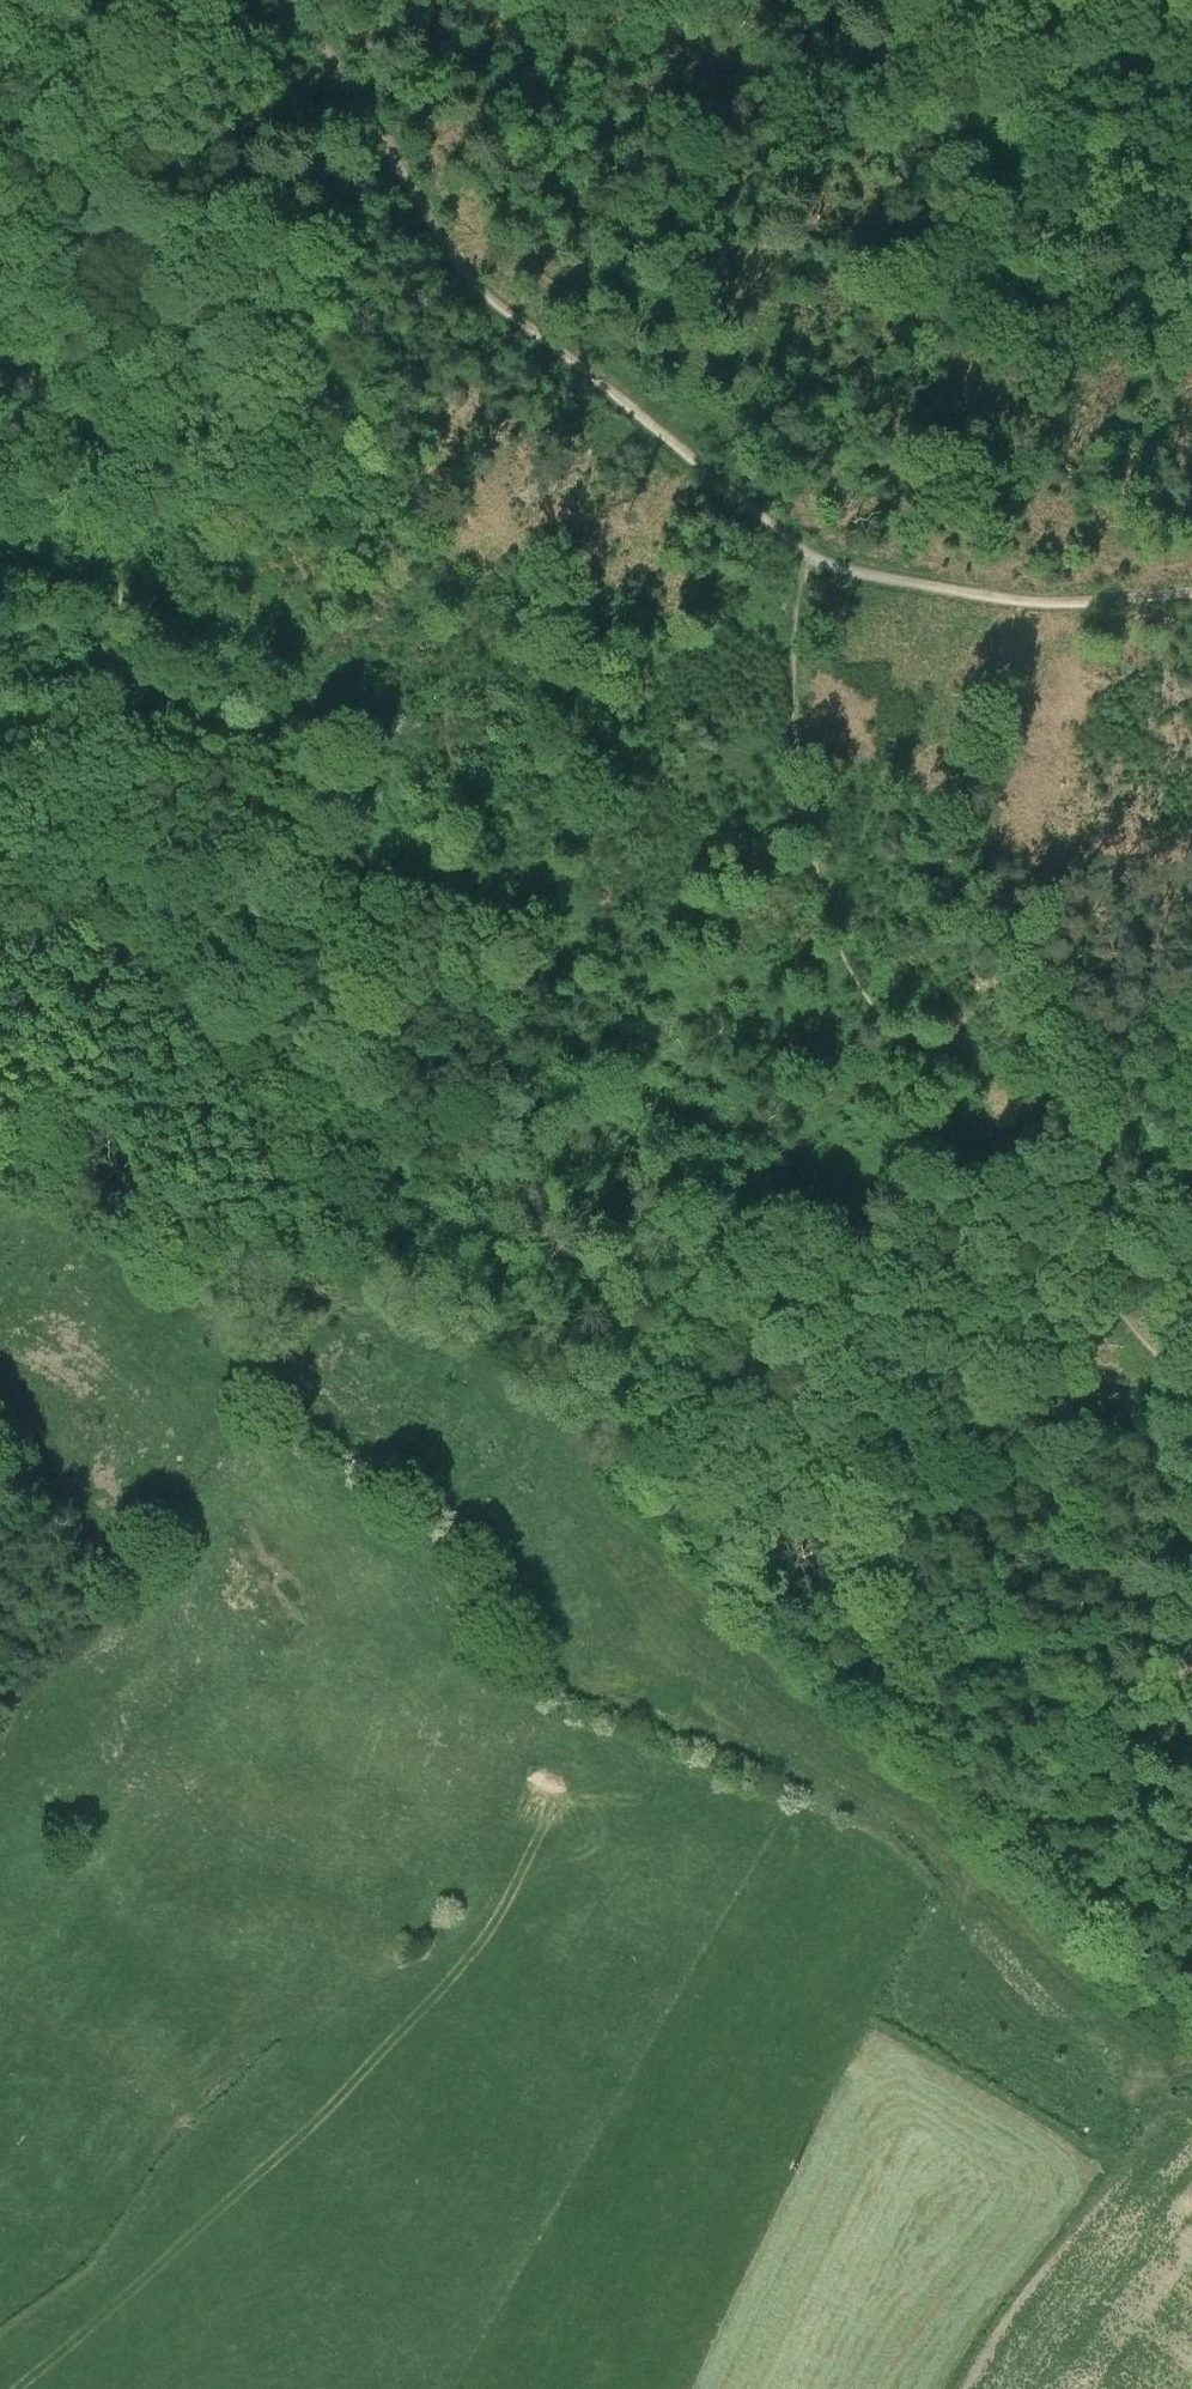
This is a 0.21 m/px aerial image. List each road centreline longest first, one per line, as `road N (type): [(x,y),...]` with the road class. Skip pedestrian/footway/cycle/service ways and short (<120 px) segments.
road 1 (track): [(272,0),(336,59),(445,254),(465,276),(806,556)]
road 2 (track): [(806,556),(877,577),(1039,605),(1191,594)]

